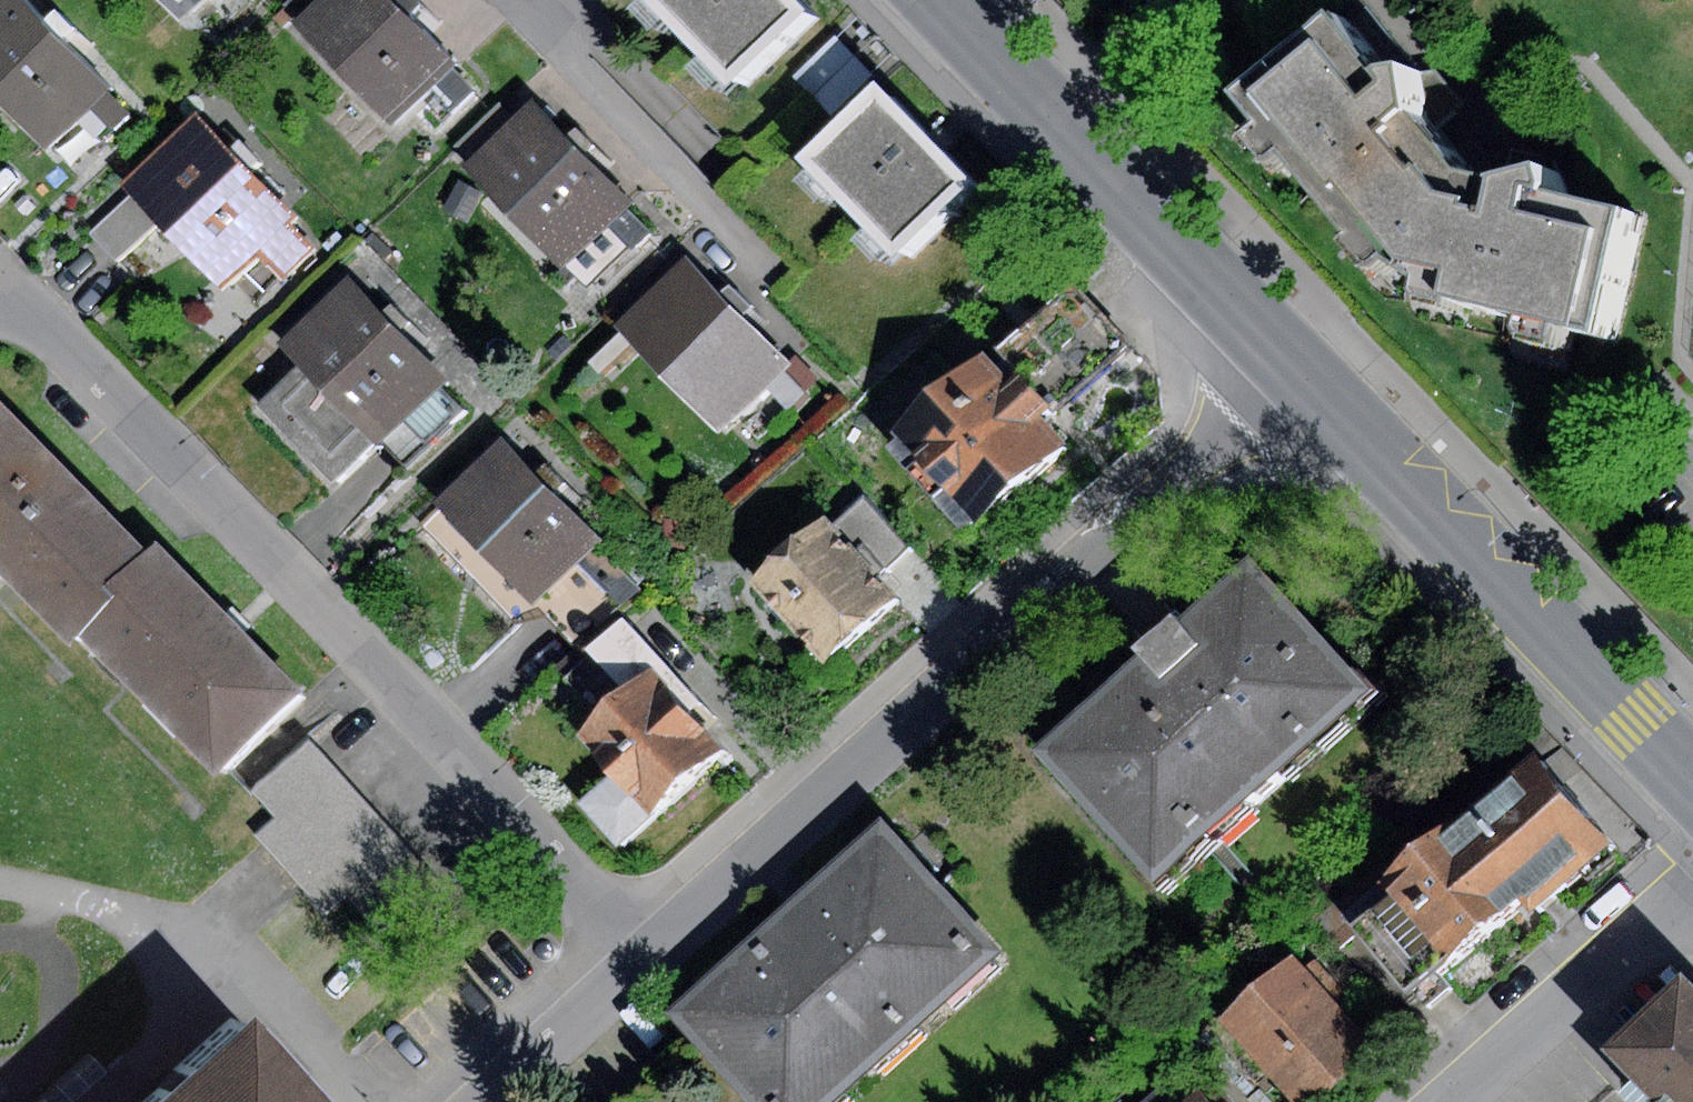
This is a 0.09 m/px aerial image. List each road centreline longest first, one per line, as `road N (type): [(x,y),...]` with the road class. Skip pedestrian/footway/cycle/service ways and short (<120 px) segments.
road 1 (residential): [(0,287),(642,957)]
road 2 (residential): [(1297,370),(642,957)]
road 3 (residential): [(1297,370),(1692,781)]
road 4 (residential): [(942,0),(1297,370)]
road 5 (residential): [(532,8),(761,265)]
road 6 (residential): [(1442,1101),(1692,890)]
road 7 (residential): [(642,957),(478,1101)]

